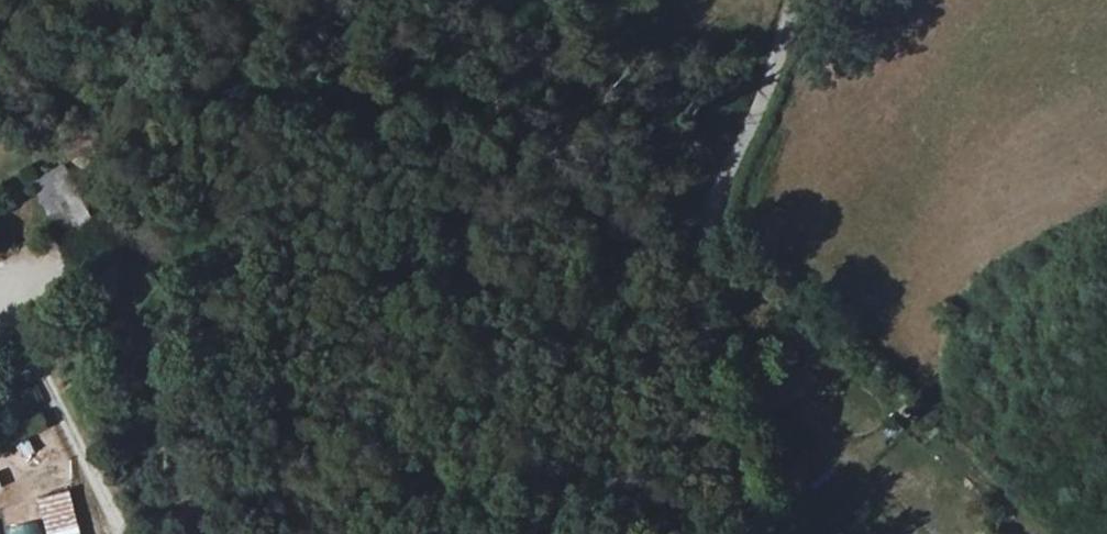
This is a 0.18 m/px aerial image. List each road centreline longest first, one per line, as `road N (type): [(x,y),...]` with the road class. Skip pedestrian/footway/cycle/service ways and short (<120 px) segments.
road 1 (unclassified): [(804,0),(701,225),(730,407),(772,533)]

